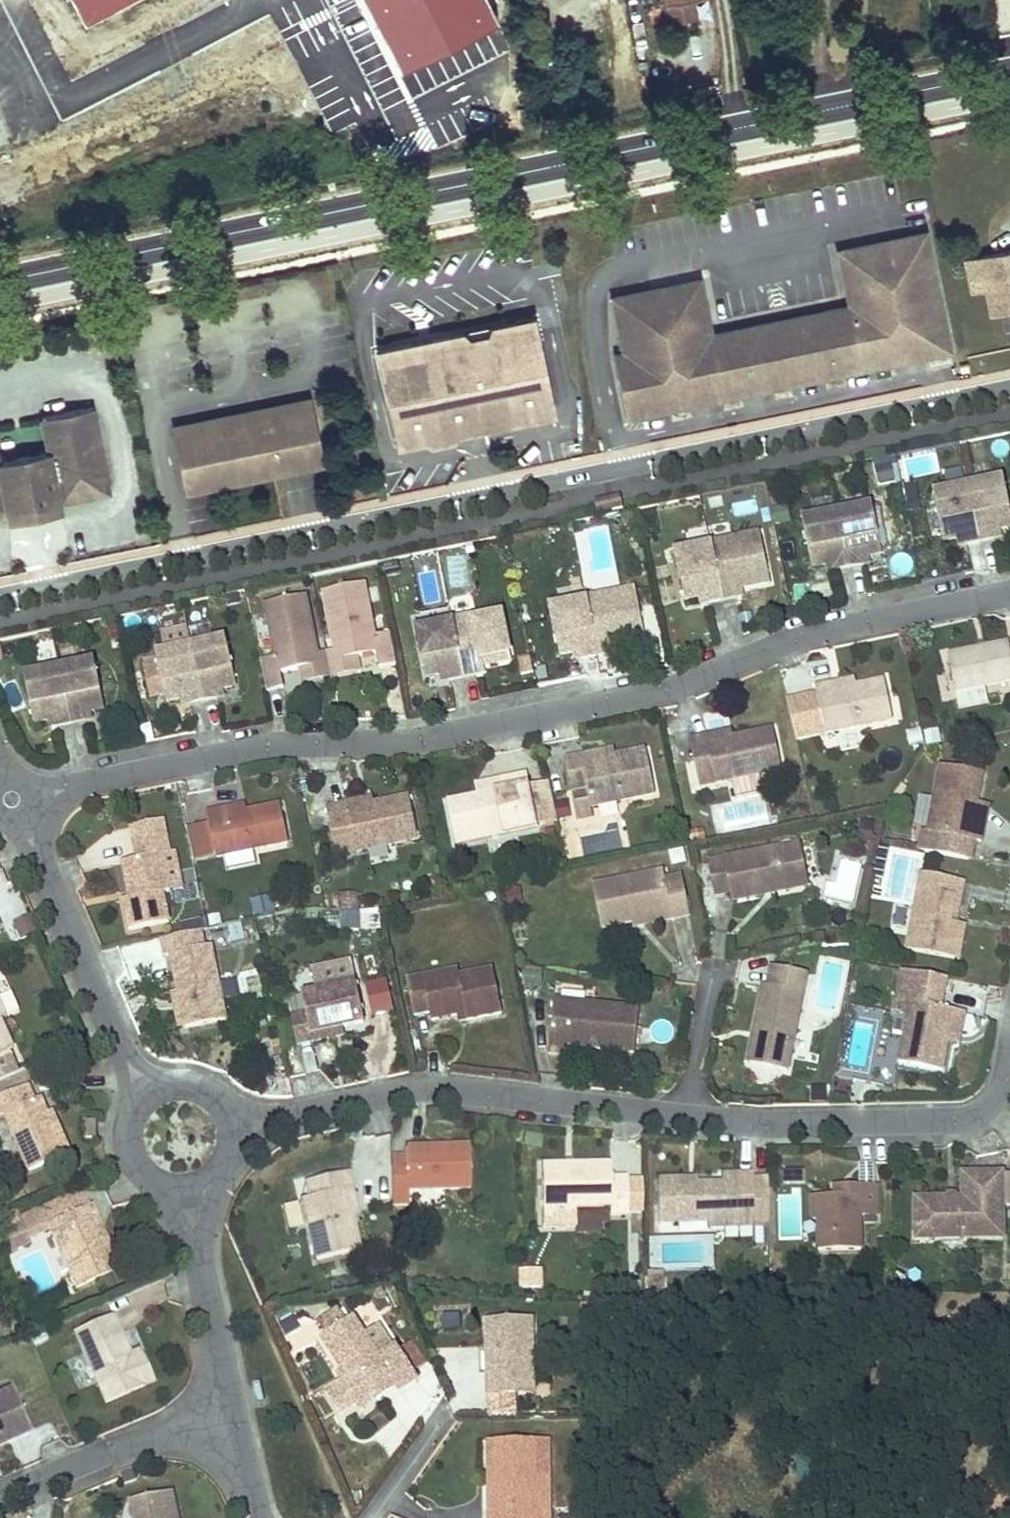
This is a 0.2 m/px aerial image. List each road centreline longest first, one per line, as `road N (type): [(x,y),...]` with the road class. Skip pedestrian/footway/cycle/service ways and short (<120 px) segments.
road 1 (residential): [(1009,384),(0,593)]
road 2 (secondary): [(0,280),(1009,73)]
road 3 (residential): [(11,800),(267,745),(377,749),(643,701),(809,635),(1009,597)]
road 4 (residential): [(689,1119),(457,1091),(236,1128)]
road 5 (residential): [(1009,1059),(995,1105),(963,1118),(689,1119)]
road 6 (residential): [(11,800),(149,1086)]
road 7 (residential): [(234,1430),(166,1431),(0,1501)]
road 8 (residential): [(234,1430),(192,1192)]
road 9 (residential): [(149,1086),(125,1113),(122,1149),(141,1180),(192,1192)]
road 10 (residential): [(689,1119),(715,969)]

